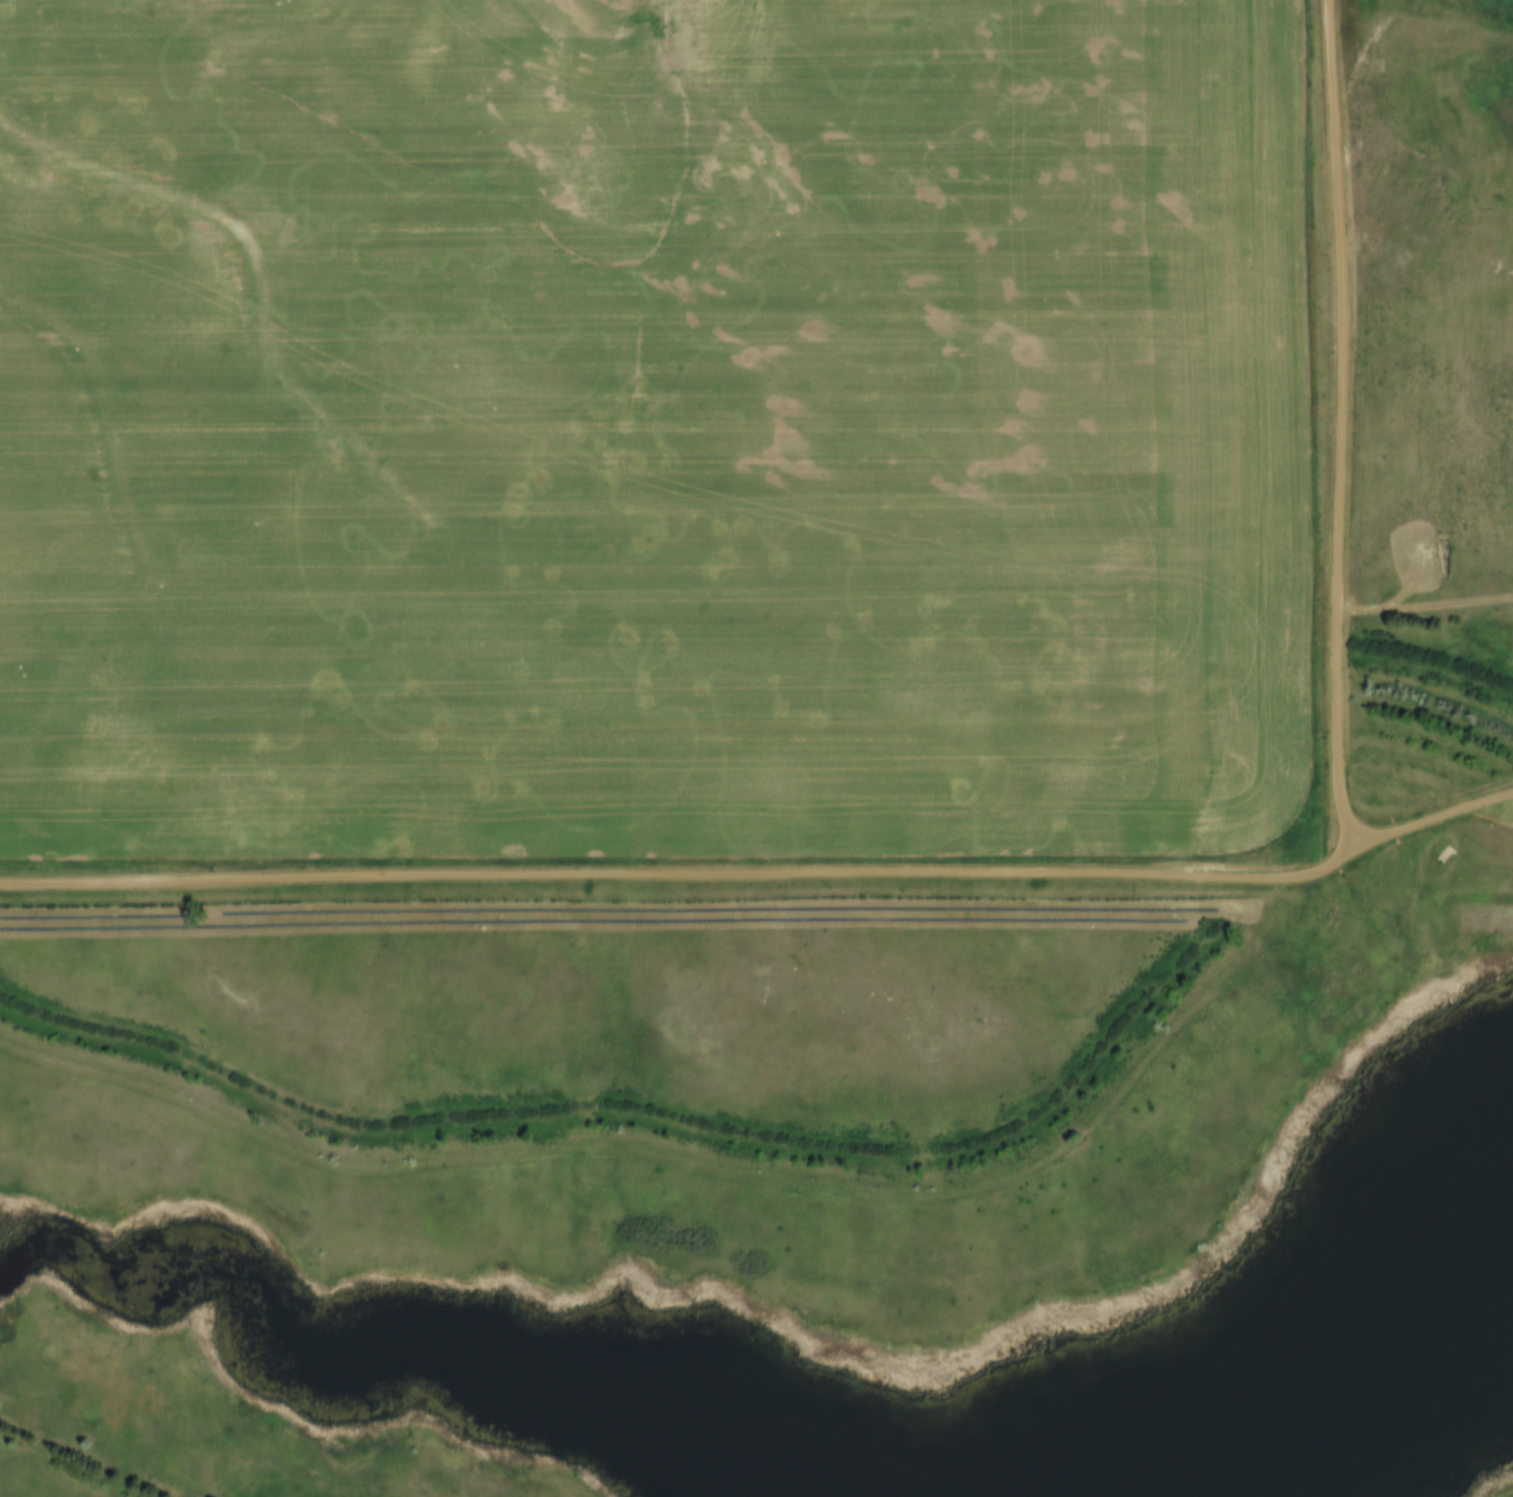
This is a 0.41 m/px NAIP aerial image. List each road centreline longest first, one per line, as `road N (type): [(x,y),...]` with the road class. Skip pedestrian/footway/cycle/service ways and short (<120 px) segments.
road 1 (track): [(383,1496),(273,1468),(148,1385),(133,1411),(127,1496)]
road 2 (track): [(1337,609),(1512,598)]

